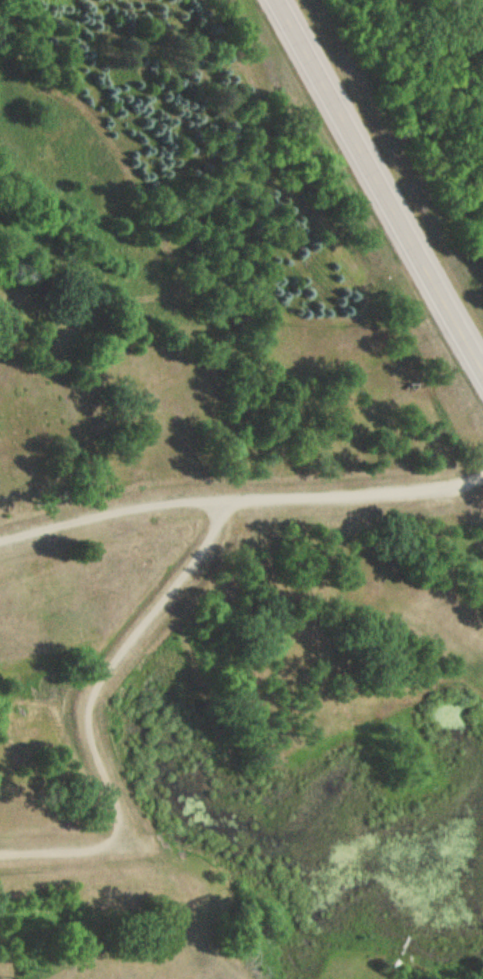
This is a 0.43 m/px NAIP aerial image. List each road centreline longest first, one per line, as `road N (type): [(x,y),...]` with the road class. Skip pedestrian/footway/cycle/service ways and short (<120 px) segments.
road 1 (residential): [(222,503),(217,527),(91,691),(82,715),(121,824),(118,850),(0,855)]
road 2 (residential): [(482,475),(404,492),(155,501),(0,540)]
road 3 (primary): [(482,364),(280,0)]

